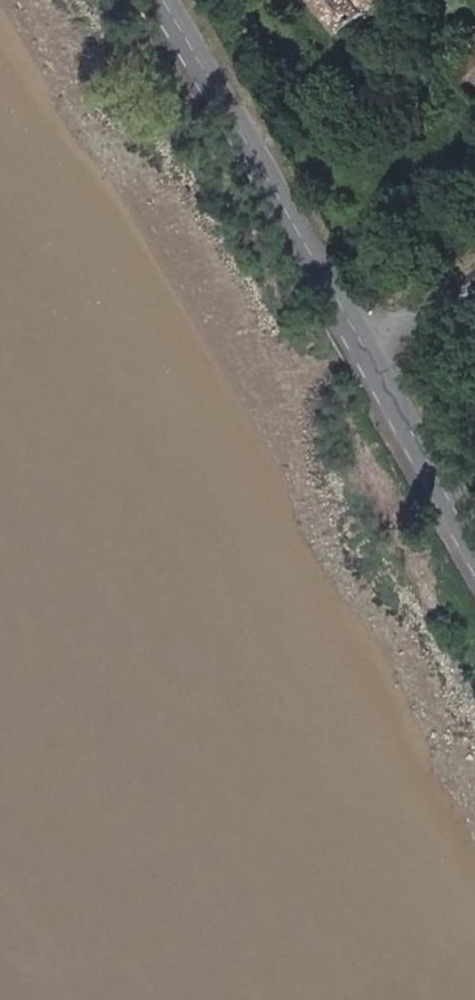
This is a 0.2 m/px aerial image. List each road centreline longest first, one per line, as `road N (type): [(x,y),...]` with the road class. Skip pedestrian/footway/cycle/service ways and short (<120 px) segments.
road 1 (tertiary): [(162,0),(474,549)]

